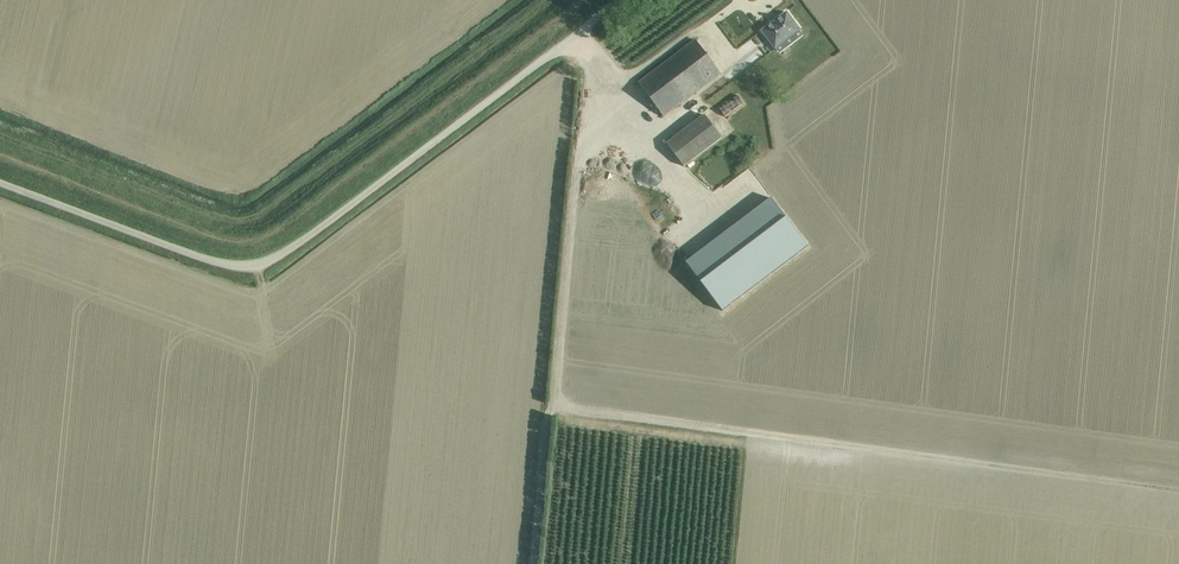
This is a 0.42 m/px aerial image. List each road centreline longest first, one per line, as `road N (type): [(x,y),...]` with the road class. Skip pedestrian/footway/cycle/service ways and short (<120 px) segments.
road 1 (unclassified): [(0,183),(197,257),(262,264),(623,0)]
road 2 (track): [(534,563),(586,68)]
road 3 (track): [(550,405),(1001,468)]

